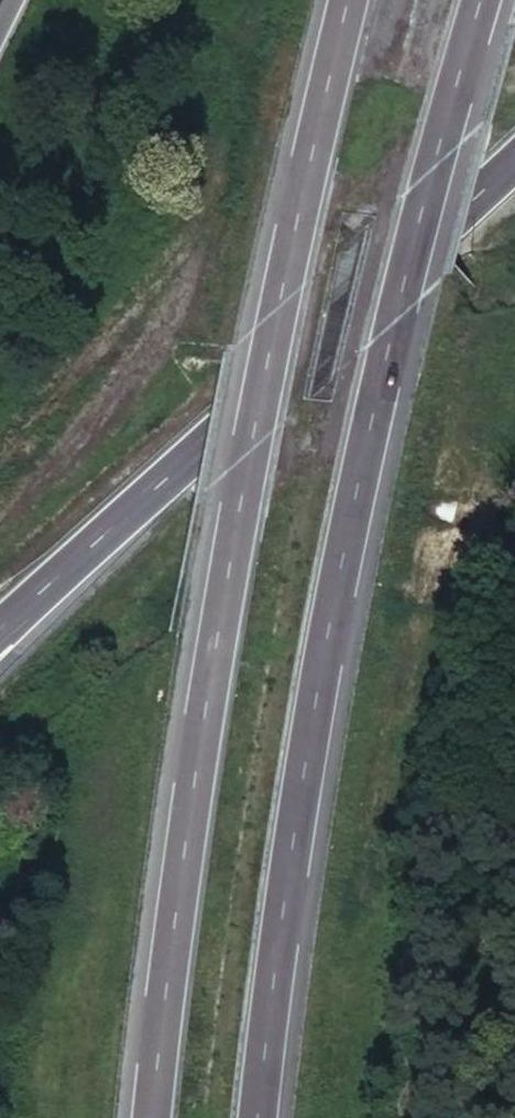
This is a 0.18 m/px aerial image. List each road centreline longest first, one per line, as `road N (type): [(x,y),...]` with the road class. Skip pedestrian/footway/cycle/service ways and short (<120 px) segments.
road 1 (motorway): [(249,1117),(275,893),(326,613),(381,346),(480,0)]
road 2 (motorway): [(353,0),(238,465),(147,1117)]
road 3 (trunk): [(0,628),(514,158)]

